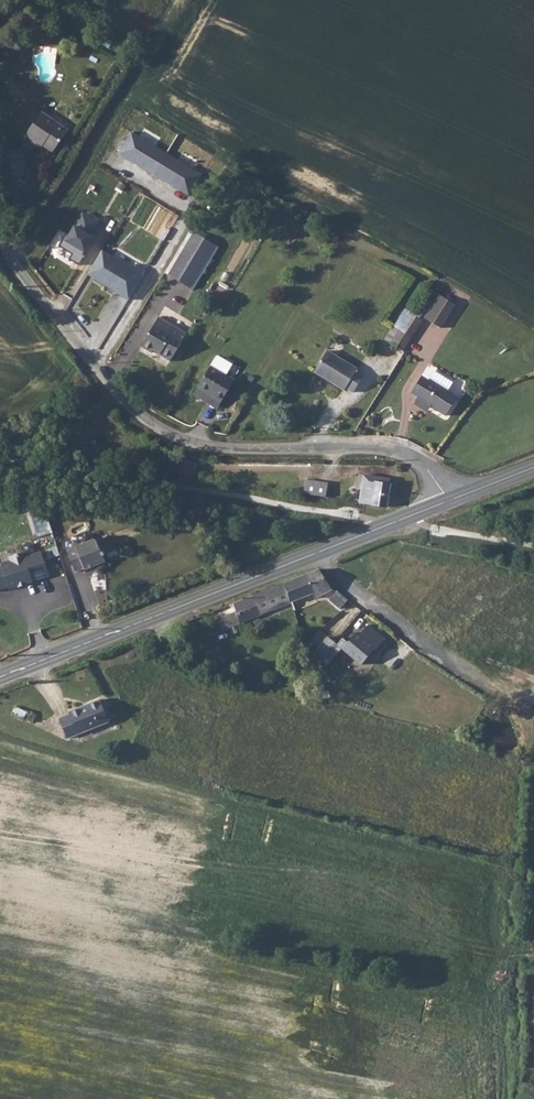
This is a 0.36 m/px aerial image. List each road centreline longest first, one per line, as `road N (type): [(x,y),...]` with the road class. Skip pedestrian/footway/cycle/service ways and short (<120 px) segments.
road 1 (unclassified): [(0,243),(110,386),(160,429),(225,449),(395,449),(420,461),(448,500)]
road 2 (secondary): [(0,677),(448,500)]

